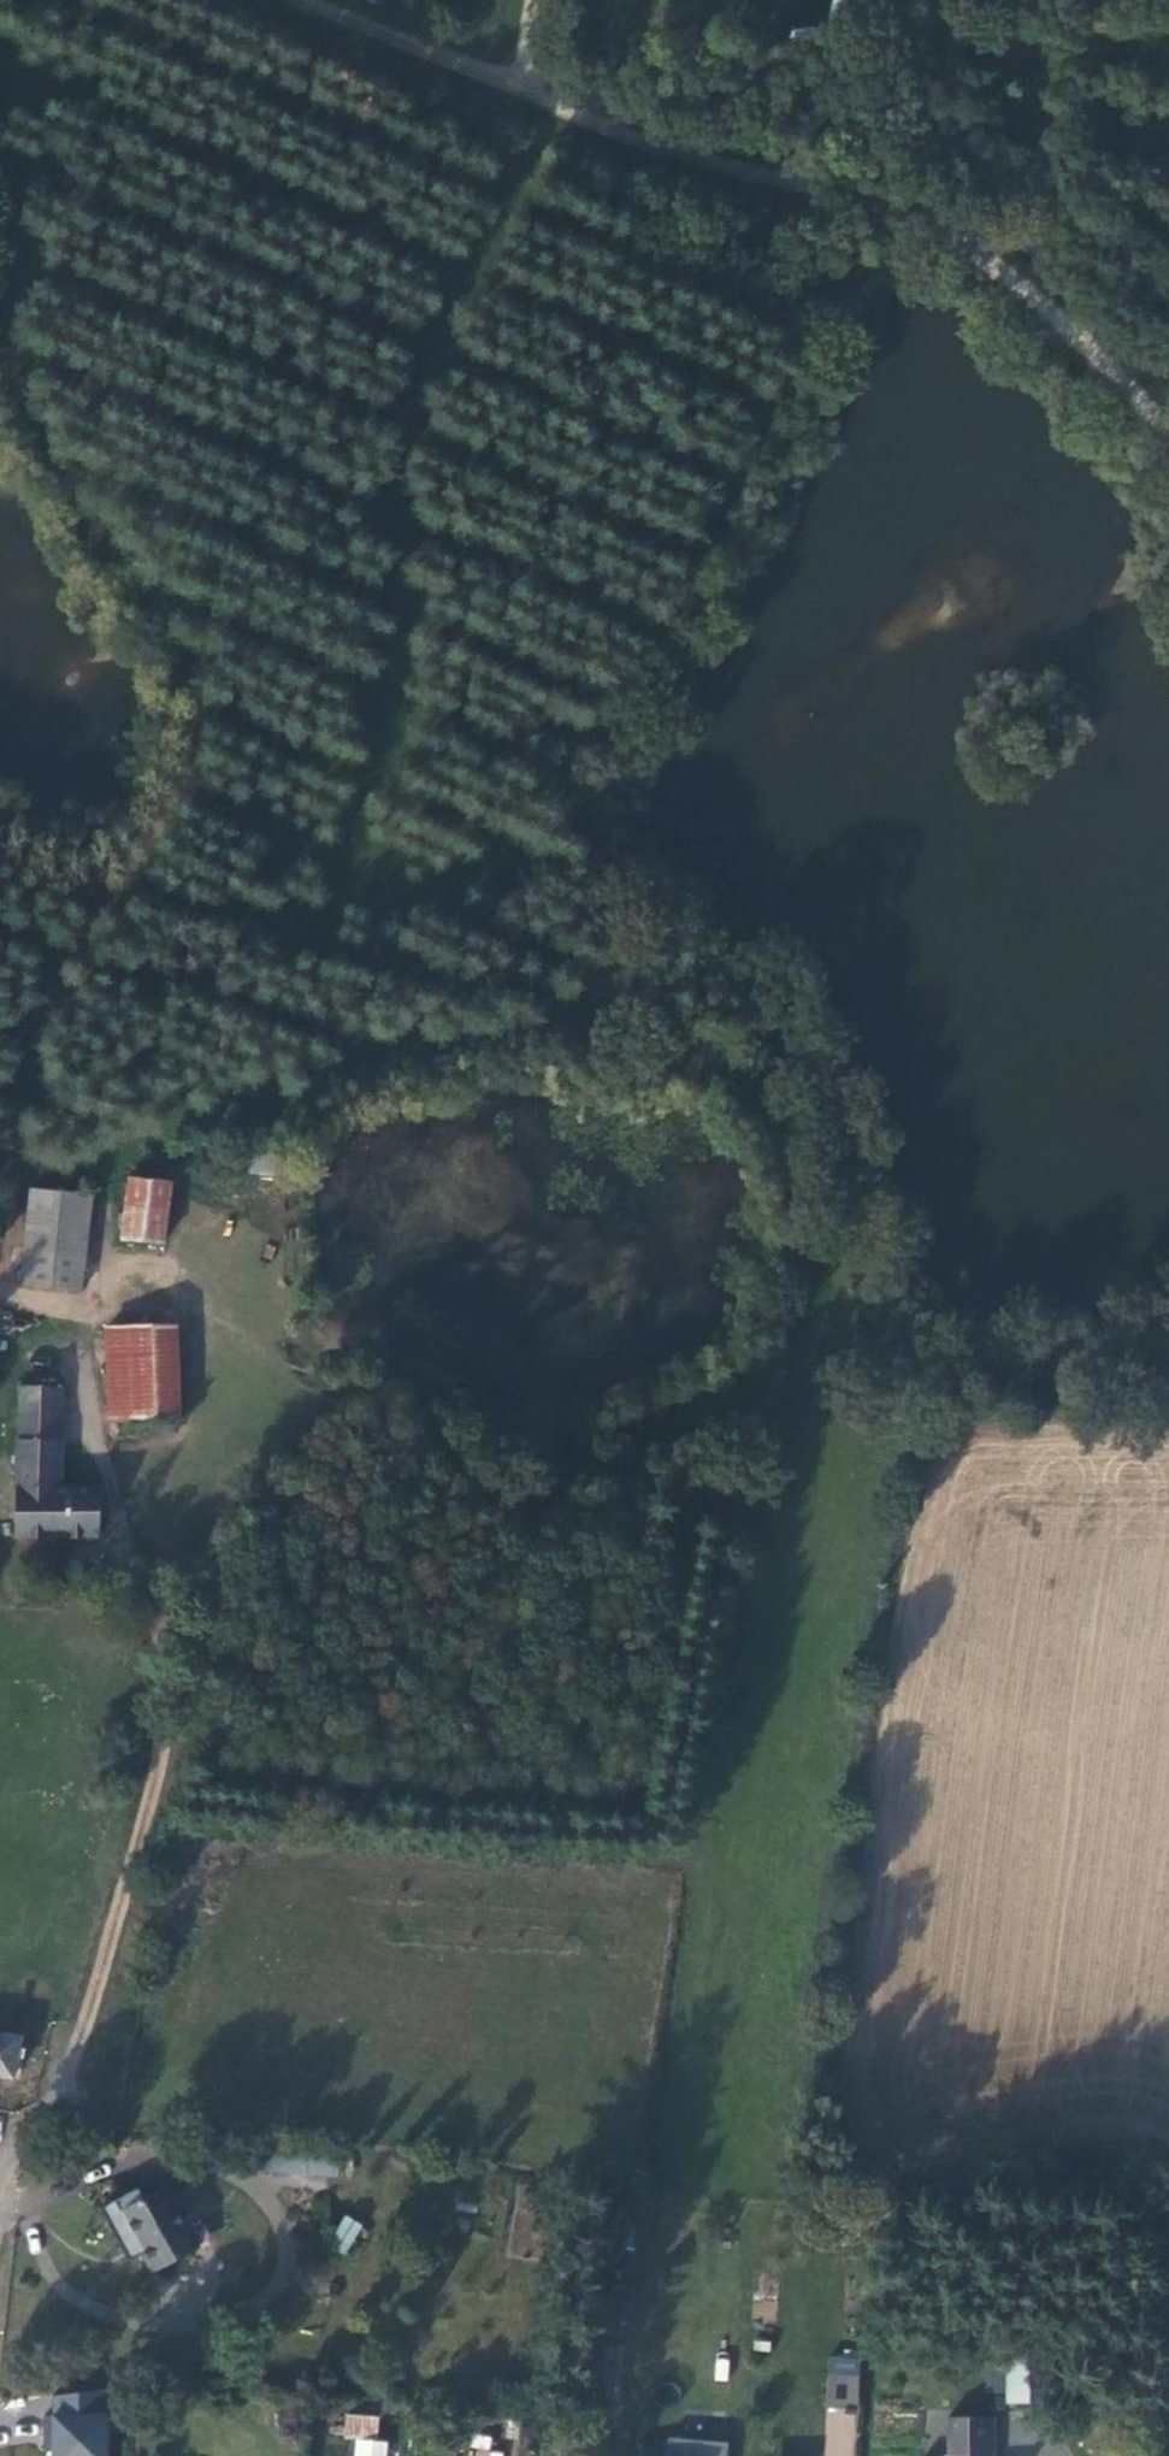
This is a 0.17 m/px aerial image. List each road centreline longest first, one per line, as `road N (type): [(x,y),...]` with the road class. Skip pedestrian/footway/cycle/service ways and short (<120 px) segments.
road 1 (track): [(1168,453),(1158,430),(1001,271),(551,107),(299,0)]

